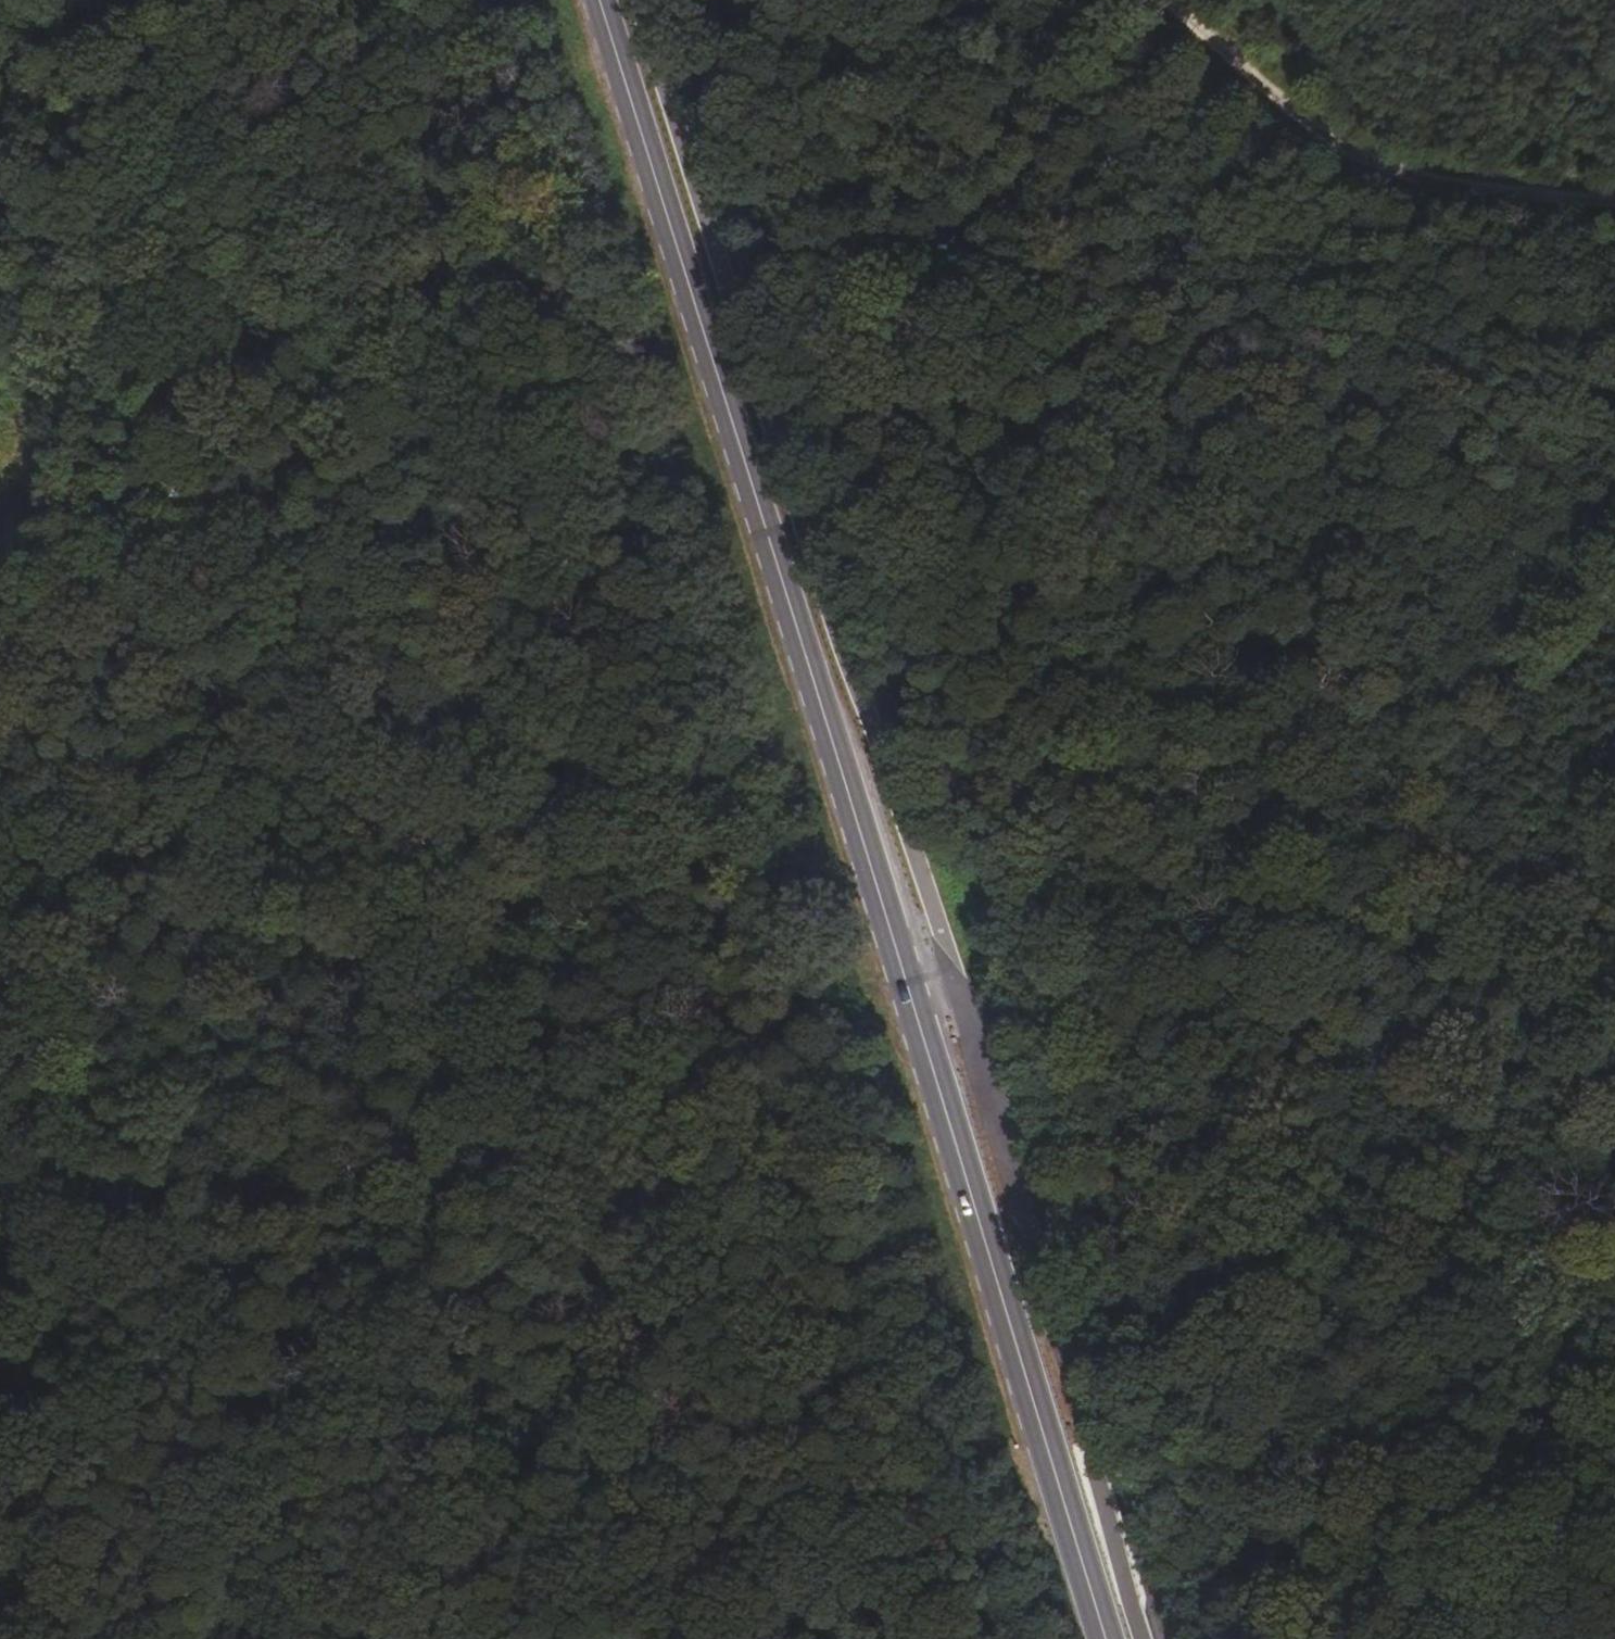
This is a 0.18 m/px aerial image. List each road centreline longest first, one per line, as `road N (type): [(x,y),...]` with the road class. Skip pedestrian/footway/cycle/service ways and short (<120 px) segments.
road 1 (secondary): [(600,0),(1111,1638)]
road 2 (track): [(1614,203),(1490,191),(1361,166),(1235,74),(1153,0)]
road 3 (track): [(1497,1638),(1614,1217)]

